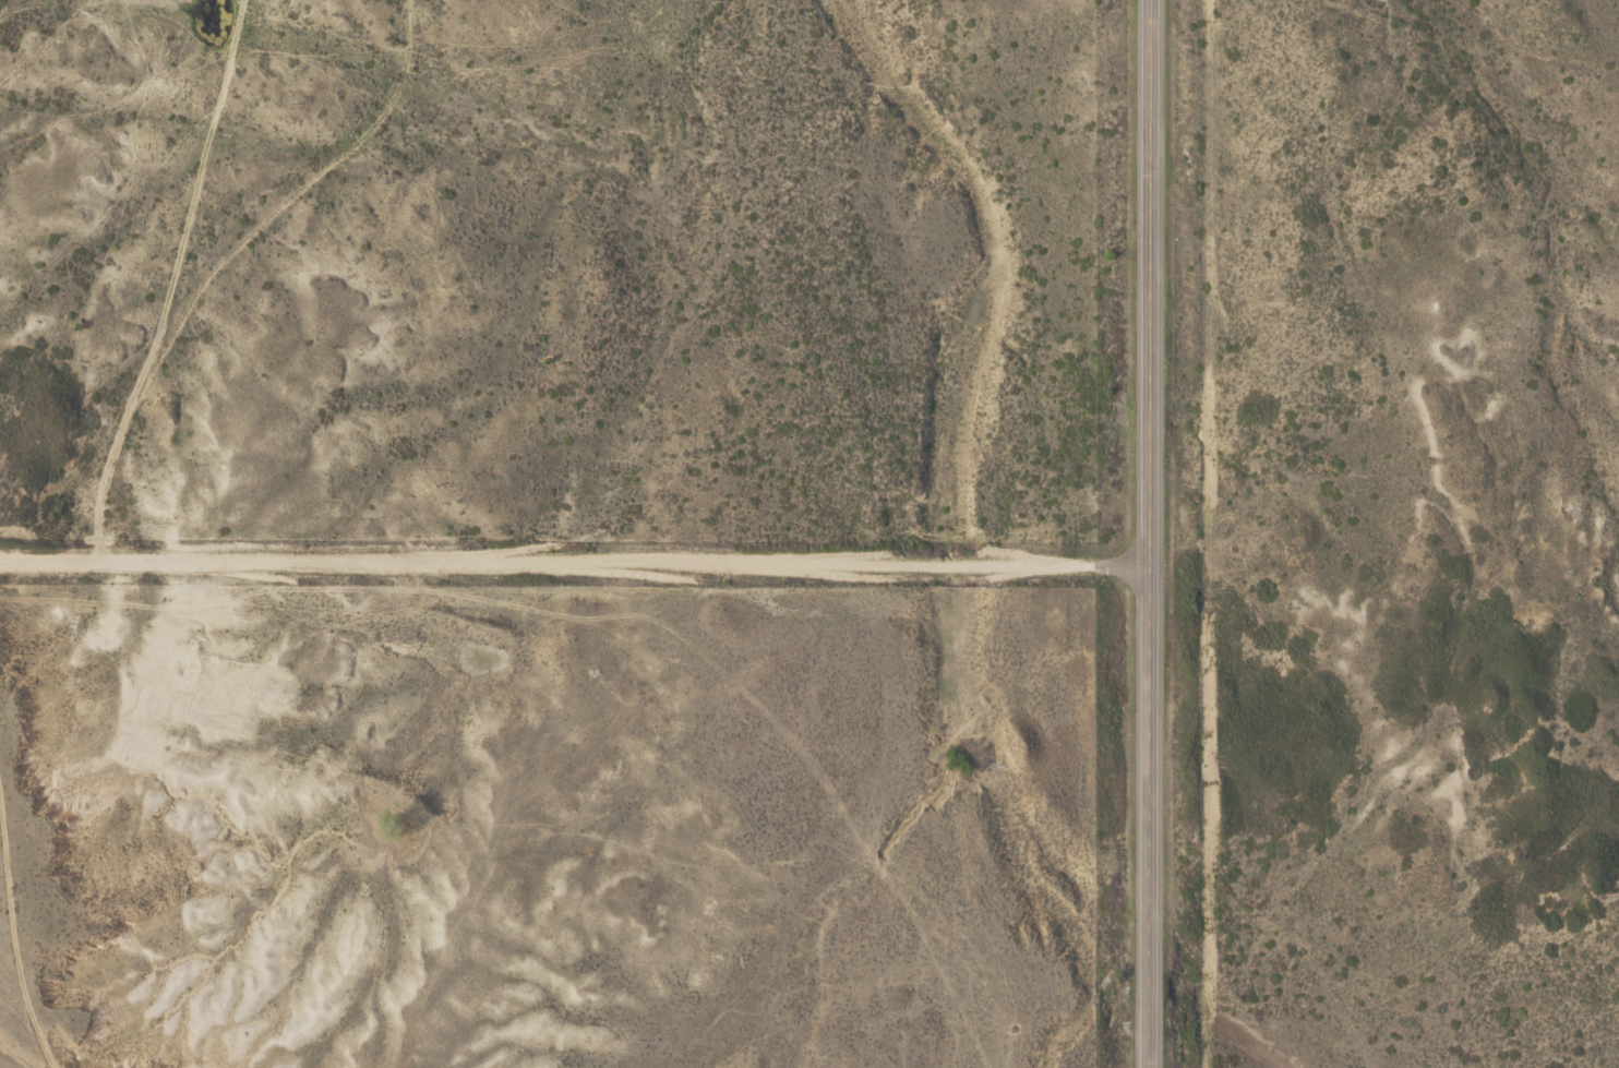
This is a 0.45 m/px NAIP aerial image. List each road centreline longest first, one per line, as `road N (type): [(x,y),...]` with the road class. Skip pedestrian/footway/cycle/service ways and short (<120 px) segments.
road 1 (secondary): [(1161,0),(1154,1067)]

